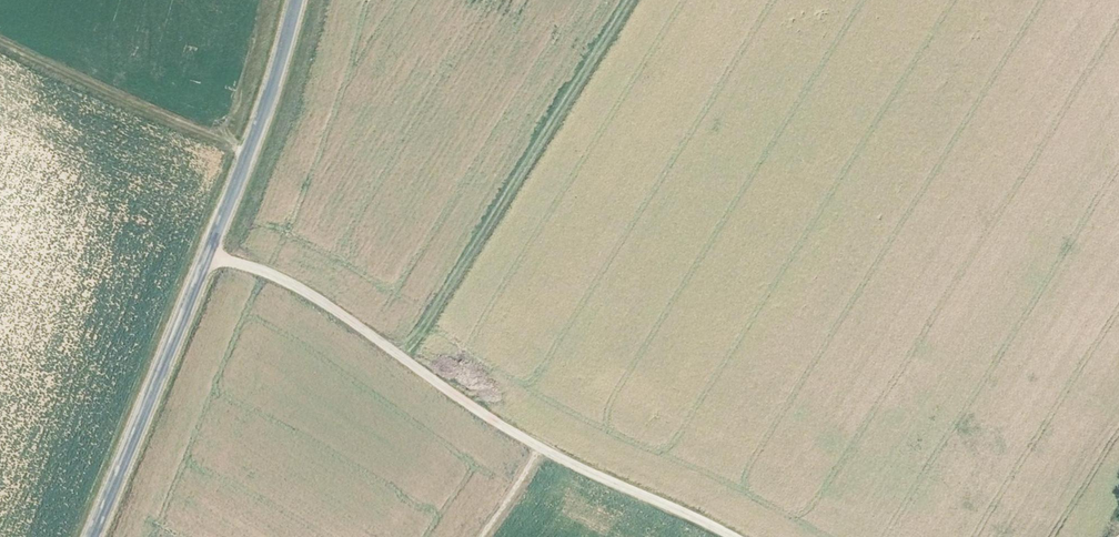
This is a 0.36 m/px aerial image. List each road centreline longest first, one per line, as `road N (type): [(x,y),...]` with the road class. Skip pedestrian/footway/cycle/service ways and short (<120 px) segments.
road 1 (track): [(207,257),(283,281),(519,436),(737,536)]
road 2 (tertiary): [(92,536),(248,158),(295,0)]
road 3 (track): [(628,0),(402,357)]
road 4 (track): [(248,158),(0,45)]
road 5 (track): [(272,0),(228,143)]

